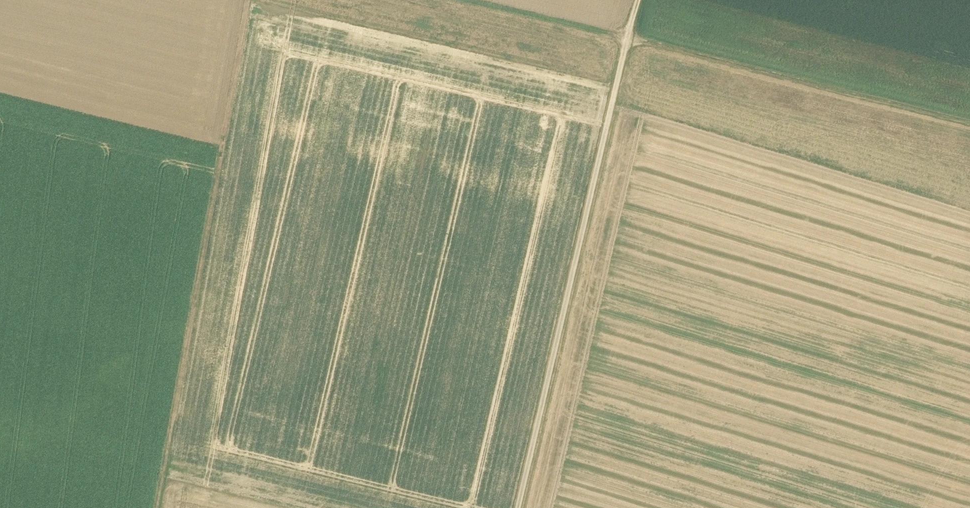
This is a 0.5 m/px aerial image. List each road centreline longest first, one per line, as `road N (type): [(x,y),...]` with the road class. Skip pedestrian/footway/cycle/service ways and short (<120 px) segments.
road 1 (track): [(639,0),(523,507)]
road 2 (track): [(248,0),(159,507)]
road 3 (track): [(477,0),(969,120)]

